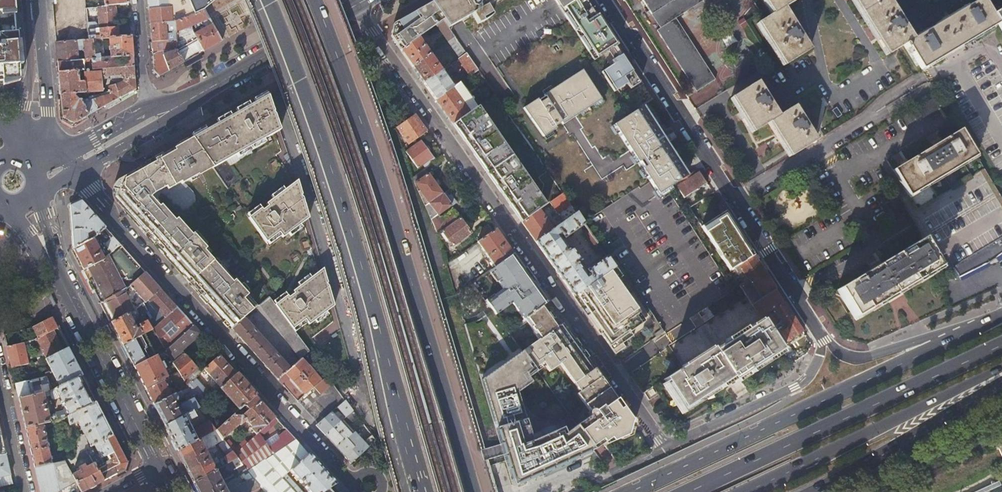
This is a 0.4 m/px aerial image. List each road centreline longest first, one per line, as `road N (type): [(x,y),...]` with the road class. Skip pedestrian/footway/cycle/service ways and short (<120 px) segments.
road 1 (residential): [(356,5),(668,445)]
road 2 (primary): [(475,491),(374,159),(314,0)]
road 3 (primary): [(266,6),(330,181),(420,491)]
road 4 (secondary): [(1001,315),(625,491)]
road 5 (residential): [(350,484),(79,173)]
road 6 (residential): [(819,333),(607,0)]
road 7 (primary): [(1001,347),(693,491)]
road 8 (secondary): [(742,491),(1001,367)]
road 9 (secondary): [(59,275),(157,467)]
road 10 (primary): [(816,491),(1001,384)]
road 11 (residential): [(668,445),(799,383),(816,361),(819,333)]
road 12 (residential): [(1001,315),(863,358),(844,356),(819,333)]
road 13 (secondary): [(185,103),(356,5)]
road 14 (secondary): [(38,0),(47,111),(63,152)]
road 15 (residential): [(542,491),(611,478),(668,445)]
road 16 (secondary): [(79,173),(159,129),(185,103)]

